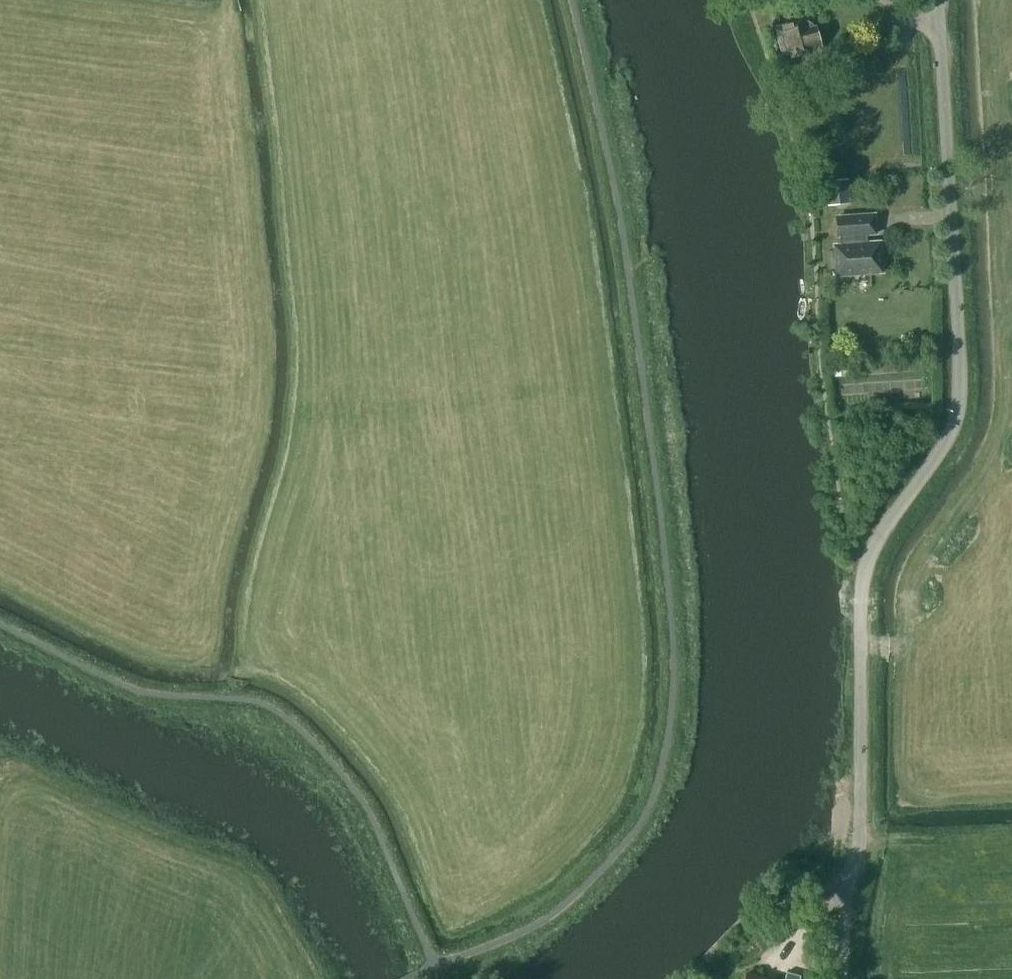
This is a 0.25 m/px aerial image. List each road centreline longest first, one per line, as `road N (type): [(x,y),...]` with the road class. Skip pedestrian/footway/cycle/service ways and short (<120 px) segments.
road 1 (unclassified): [(849,881),(861,813),(867,565),(950,433),(960,385),(938,0)]

